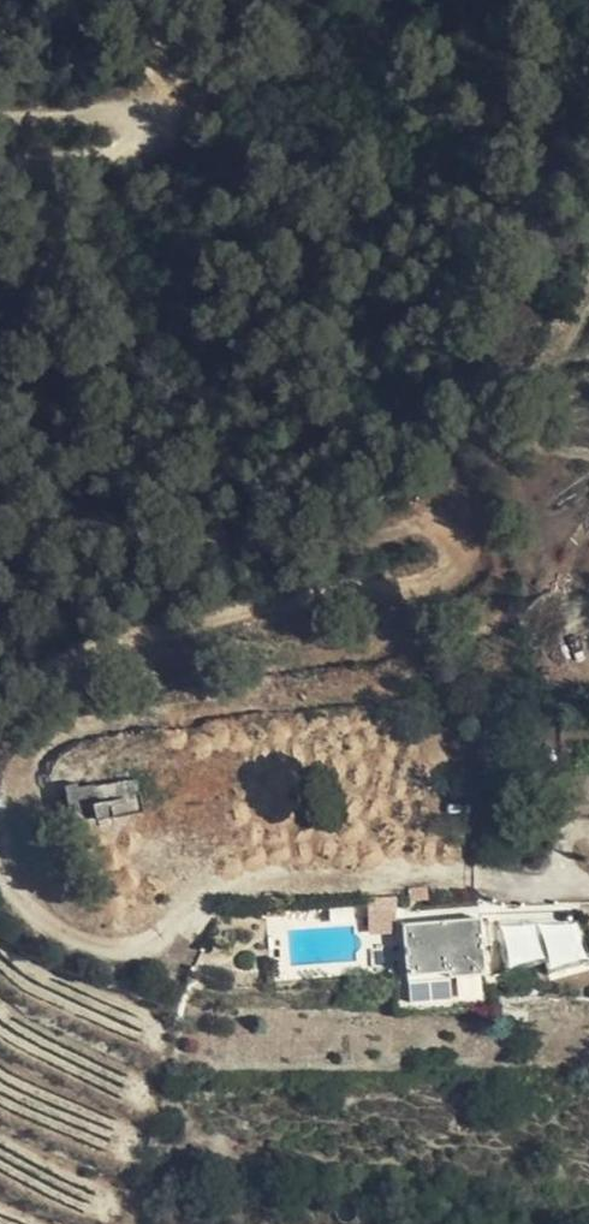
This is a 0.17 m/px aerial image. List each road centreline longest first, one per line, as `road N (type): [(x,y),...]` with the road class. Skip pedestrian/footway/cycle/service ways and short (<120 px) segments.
road 1 (track): [(0,510),(66,510),(312,551),(409,528),(433,530),(449,560),(440,578),(417,591),(114,649),(25,702),(0,731)]
road 2 (track): [(0,872),(33,916),(91,944),(129,948),(162,934),(230,841),(307,835),(481,874)]
road 3 (track): [(0,116),(116,110),(131,132),(121,149),(0,169)]

